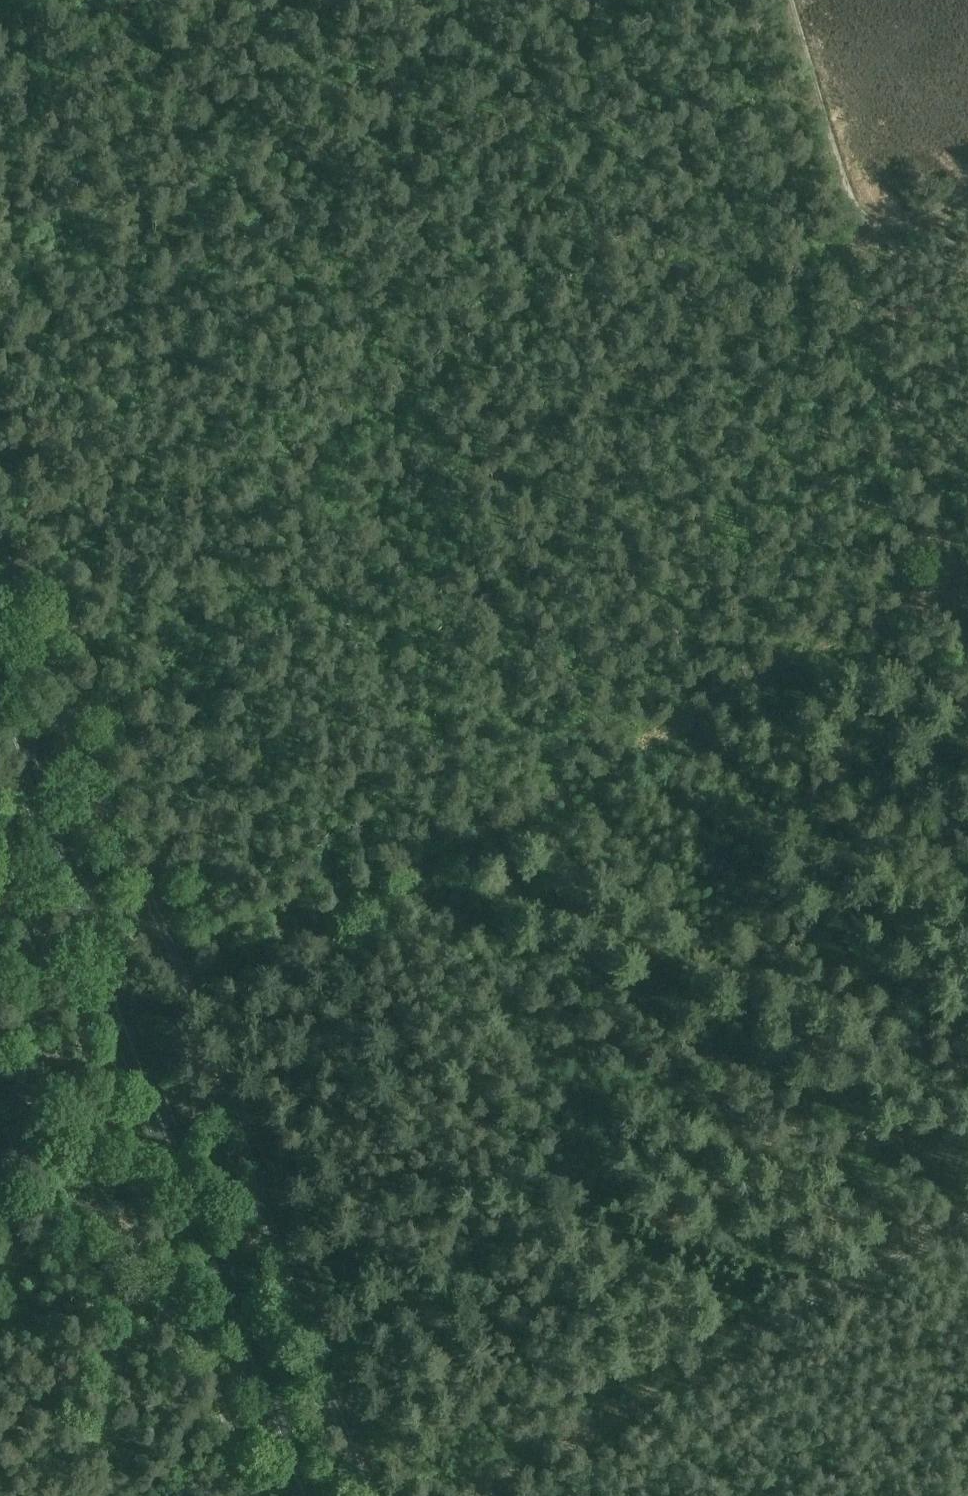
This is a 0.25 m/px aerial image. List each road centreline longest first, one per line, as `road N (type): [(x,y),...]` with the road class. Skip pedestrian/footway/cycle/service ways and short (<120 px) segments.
road 1 (primary): [(305,1495),(0,699)]
road 2 (track): [(967,1222),(482,1495)]
road 3 (track): [(792,0),(857,210),(878,231),(915,222),(967,193)]

